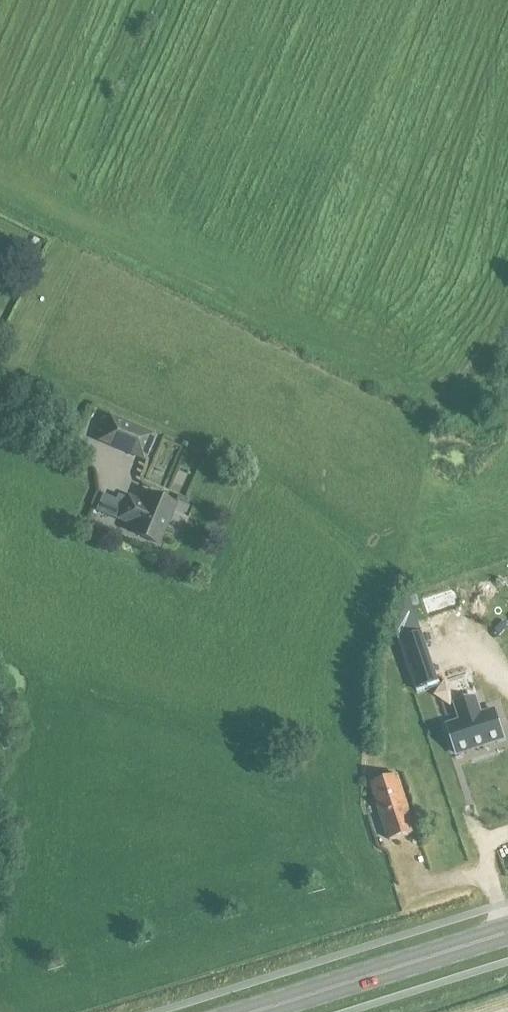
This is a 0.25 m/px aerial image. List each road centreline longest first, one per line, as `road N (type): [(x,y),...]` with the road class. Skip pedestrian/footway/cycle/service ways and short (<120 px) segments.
road 1 (primary): [(507,934),(257,1011)]

